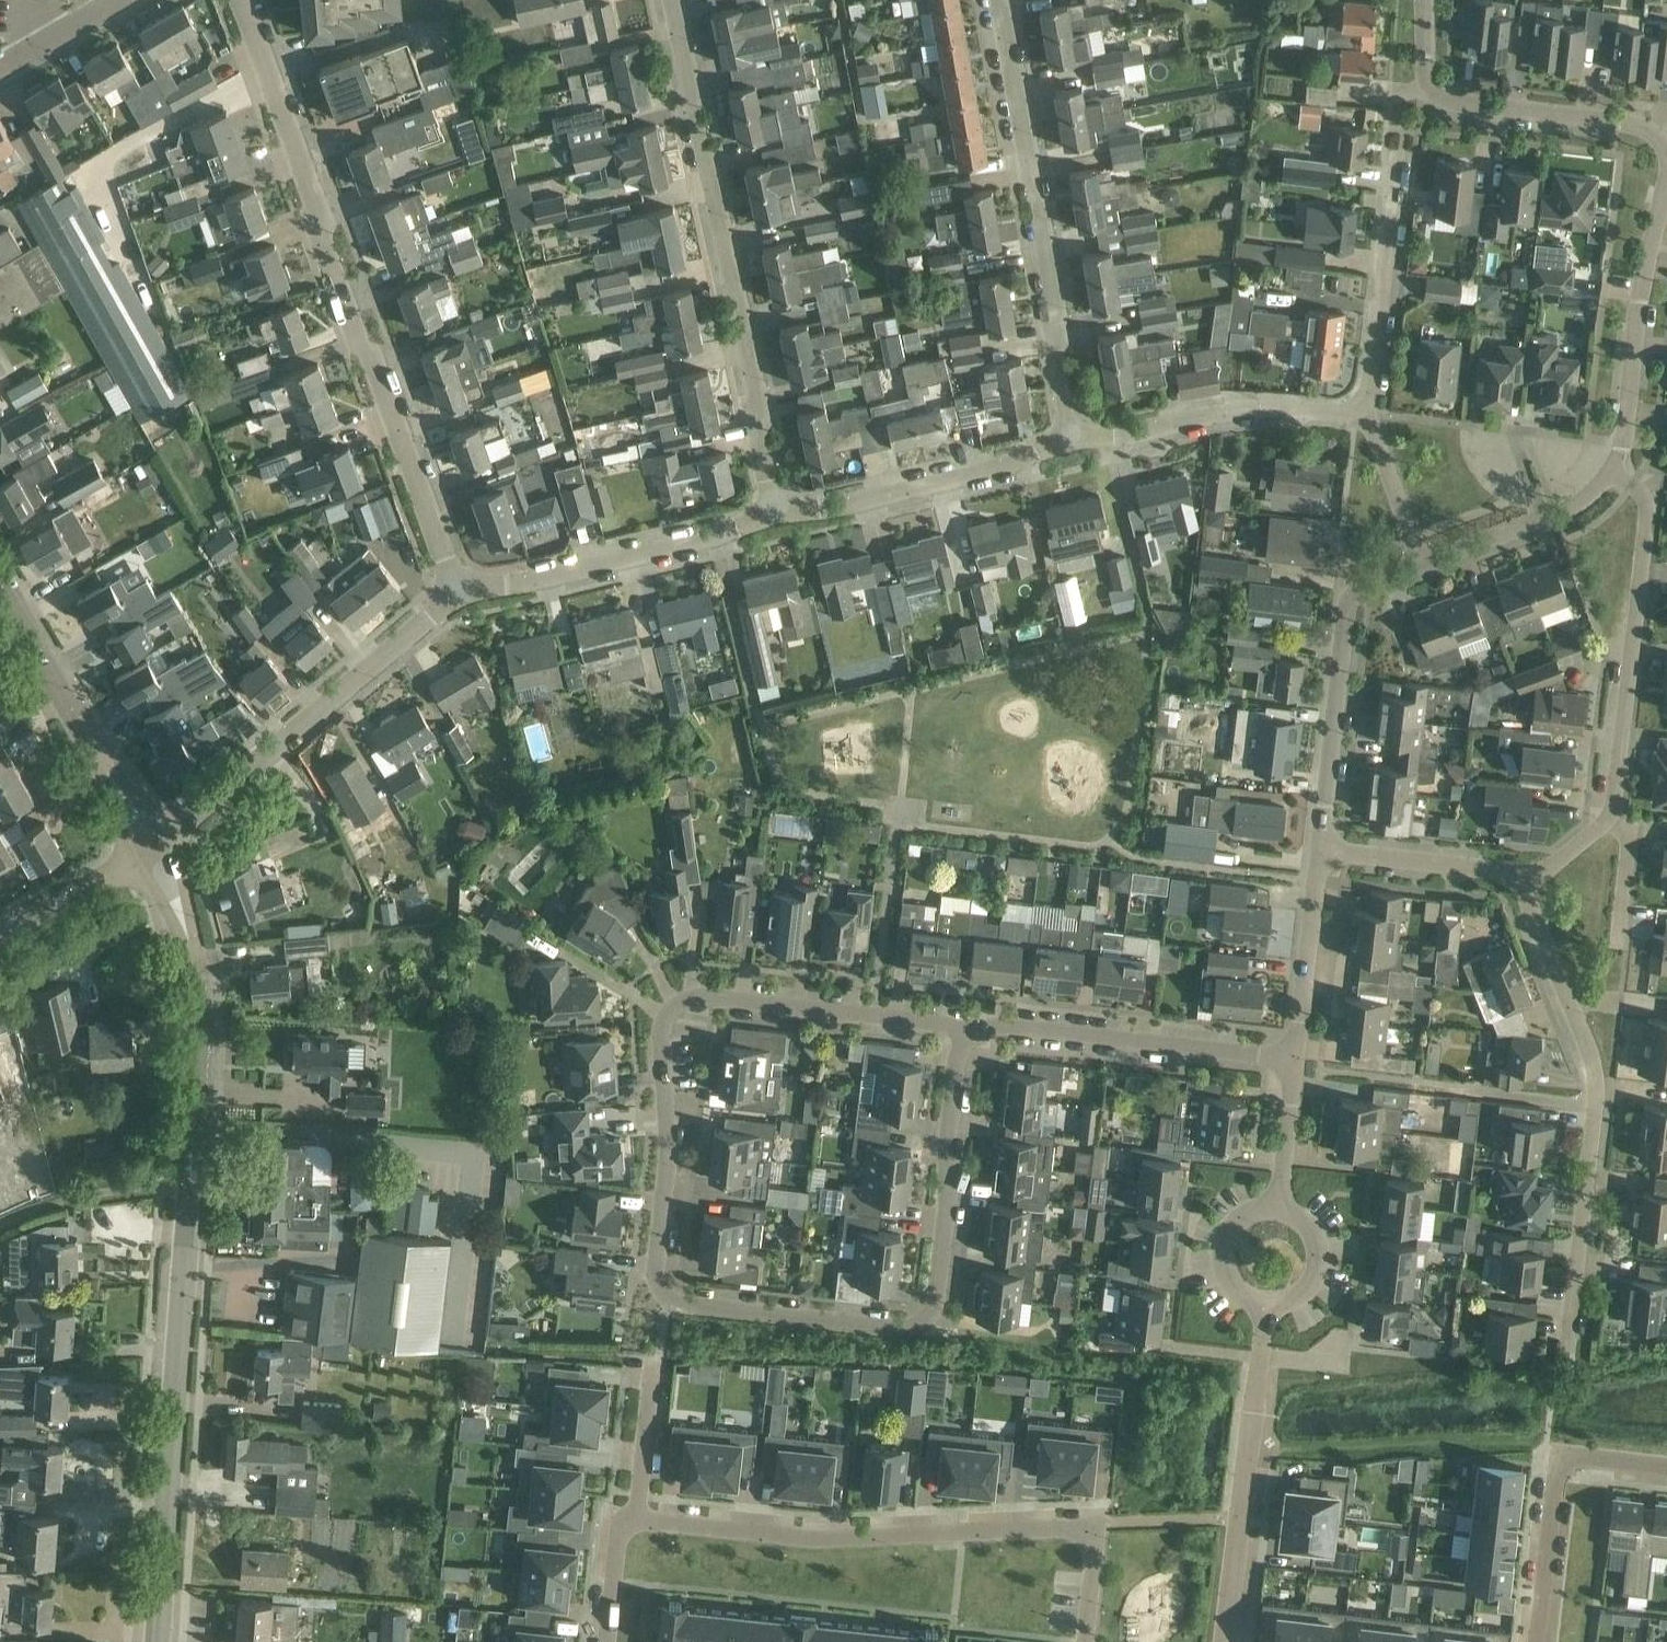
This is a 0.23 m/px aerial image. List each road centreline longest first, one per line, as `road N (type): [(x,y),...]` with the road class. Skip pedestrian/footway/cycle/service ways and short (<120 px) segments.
road 1 (tertiary): [(156,1641),(200,1028),(188,922),(156,852)]
road 2 (residential): [(457,589),(242,0)]
road 3 (residential): [(668,1296),(654,1273),(668,1163),(660,1035),(676,1004),(708,997),(966,1030)]
road 4 (residential): [(636,1519),(818,1539),(1095,1528),(1087,1641)]
road 5 (residential): [(668,1296),(893,1327),(925,1321),(936,1299),(956,1061),(966,1030)]
road 6 (residential): [(773,505),(670,0)]
road 7 (residential): [(1567,1345),(1596,1090),(1521,876)]
road 8 (residential): [(1070,433),(1000,0)]
road 9 (residential): [(156,852),(457,589)]
road 10 (residential): [(1610,815),(1650,510),(1609,473)]
road 11 (residential): [(1666,157),(1637,125),(1441,98),(1426,77),(1424,0)]
road 12 (residential): [(1225,1641),(1265,1307)]
road 13 (residential): [(457,589),(532,582),(715,539),(773,505)]
road 14 (residential): [(1319,849),(1346,612),(1360,589),(1420,565)]
road 15 (residential): [(966,1030),(1018,1027),(1294,1059)]
road 16 (residential): [(773,505),(819,510),(1003,466),(1070,433)]
road 17 (residential): [(1070,433),(1104,440),(1257,408),(1372,415)]
road 18 (tertiary): [(156,852),(0,590)]
road 19 (residential): [(1609,473),(1625,437),(1639,297),(1666,179)]
road 20 (residential): [(1666,1469),(1564,1456),(1541,1641)]
road 21 (residential): [(1372,415),(1403,152)]
road 22 (residential): [(1420,565),(1561,512),(1609,473)]
road 23 (residential): [(1294,1059),(1319,849)]
road 24 (residential): [(1521,876),(1319,849)]
road 25 (residential): [(0,930),(156,852)]
road 26 (residential): [(1420,565),(1372,415)]
road 27 (residential): [(1280,1211),(1243,1218),(1222,1250),(1231,1288),(1265,1307)]
road 28 (residential): [(1280,1211),(1294,1059)]
road 29 (unclassified): [(0,75),(131,0)]
road 30 (residential): [(636,1519),(654,1374)]
road 31 (residential): [(1265,1307),(1303,1295),(1319,1257),(1300,1220),(1280,1211)]
road 32 (residential): [(1618,946),(1627,835),(1610,815)]
road 33 (residential): [(605,1641),(619,1533),(636,1519)]

